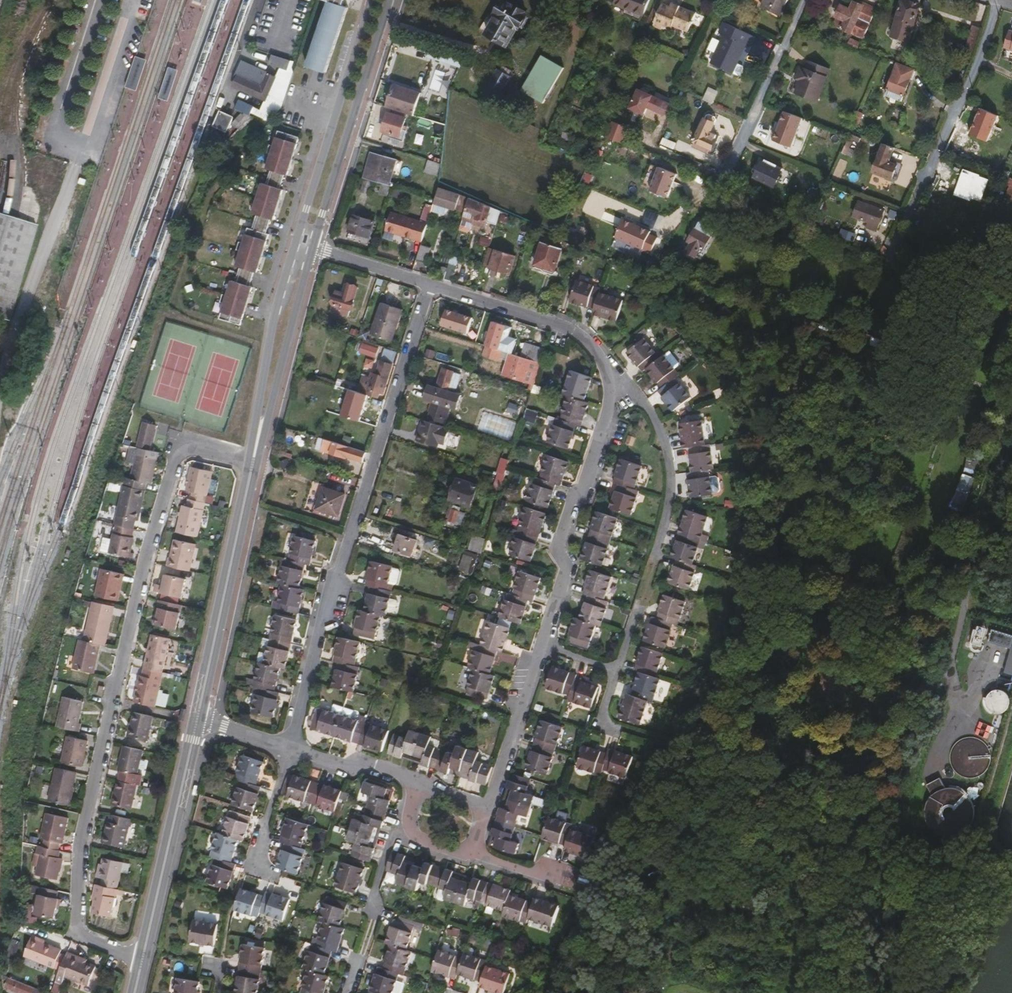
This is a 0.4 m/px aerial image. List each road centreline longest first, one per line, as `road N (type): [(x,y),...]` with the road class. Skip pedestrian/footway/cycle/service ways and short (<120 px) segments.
road 1 (residential): [(253,466),(176,443),(78,842),(73,935),(142,961)]
road 2 (residential): [(428,283),(288,749)]
road 3 (residential): [(610,375),(649,410),(667,477),(659,533),(618,666)]
road 4 (residential): [(610,375),(580,495),(569,502),(556,553),(566,572),(542,643)]
road 5 (residential): [(198,719),(253,466)]
road 6 (residential): [(312,246),(389,0)]
road 7 (residential): [(370,0),(295,242)]
road 8 (residential): [(142,961),(198,719)]
road 9 (residential): [(295,242),(273,319),(253,466)]
road 10 (residential): [(253,466),(312,246)]
road 11 (residential): [(428,283),(551,324),(589,343),(610,375)]
road 12 (residential): [(805,0),(729,170)]
road 13 (residential): [(542,643),(489,805)]
road 14 (residential): [(288,749),(414,779)]
road 15 (residential): [(288,749),(257,869)]

